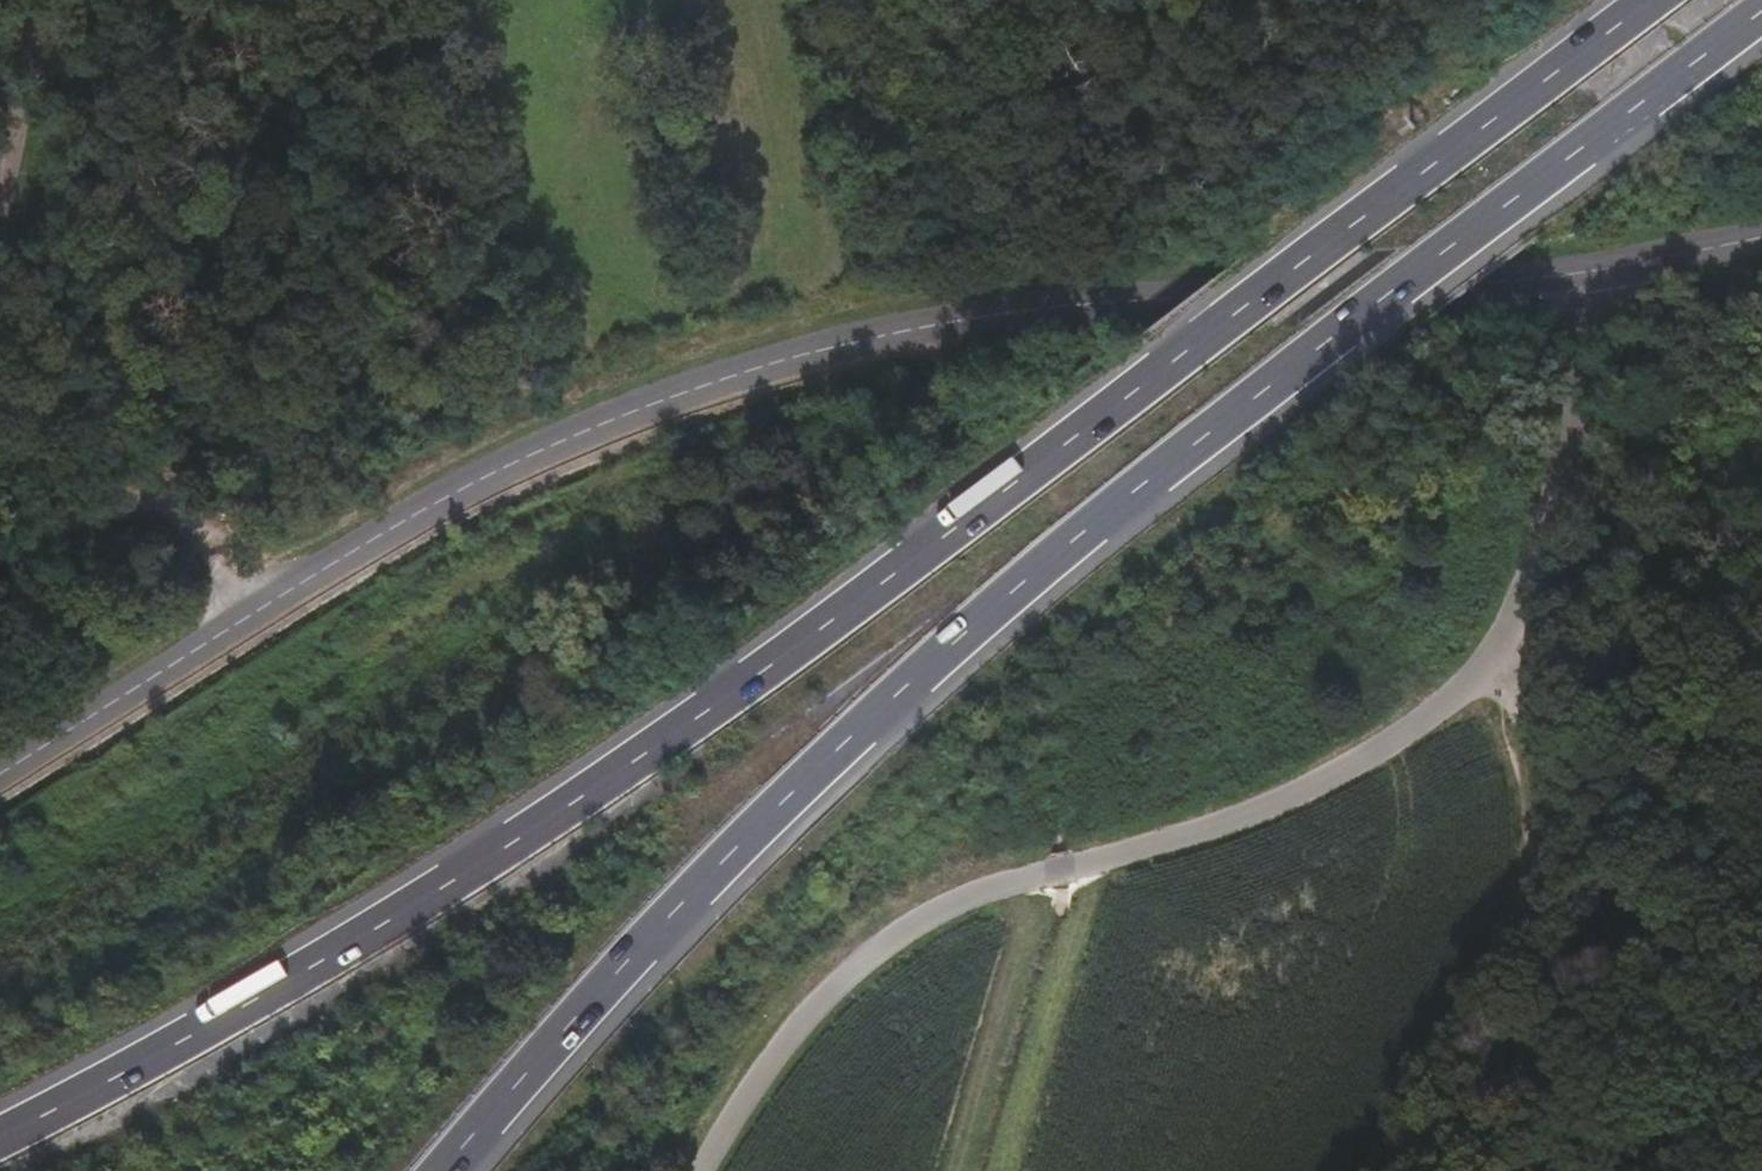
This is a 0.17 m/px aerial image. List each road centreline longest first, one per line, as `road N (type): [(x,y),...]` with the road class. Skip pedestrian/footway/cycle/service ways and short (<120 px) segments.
road 1 (trunk): [(1654,0),(607,783),(258,998),(0,1136)]
road 2 (trunk): [(441,1170),(680,906),(1082,541),(1761,10)]
road 3 (unclassified): [(1599,273),(1575,426),(1500,648),(1412,722),(1274,809),(922,919),(801,1016),(699,1170)]
road 4 (tertiary): [(0,773),(485,478),(647,408),(882,334),(1174,298)]
road 5 (track): [(1637,1170),(1633,1022),(1609,933),(1554,859),(1536,815),(1500,648)]
road 6 (secondary): [(1174,298),(1505,283)]
road 7 (track): [(258,614),(198,532),(168,523),(29,561),(0,578)]
road 8 (track): [(0,250),(15,212),(48,0)]
road 9 (tertiary): [(1599,273),(1761,239)]

